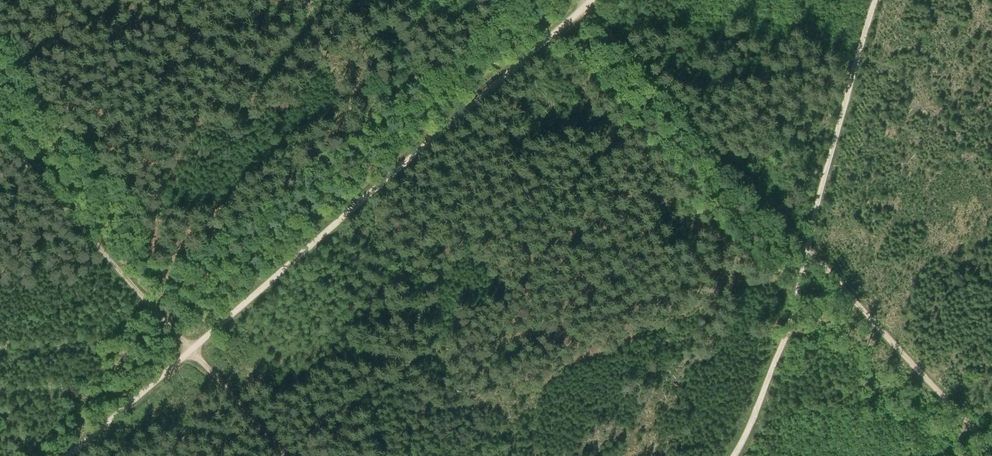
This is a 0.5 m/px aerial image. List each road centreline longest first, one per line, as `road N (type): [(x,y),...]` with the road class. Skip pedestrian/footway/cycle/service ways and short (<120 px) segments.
road 1 (track): [(69,455),(593,0)]
road 2 (track): [(581,0),(991,445)]
road 3 (track): [(880,0),(801,293),(733,455)]
road 4 (track): [(0,132),(285,455)]

